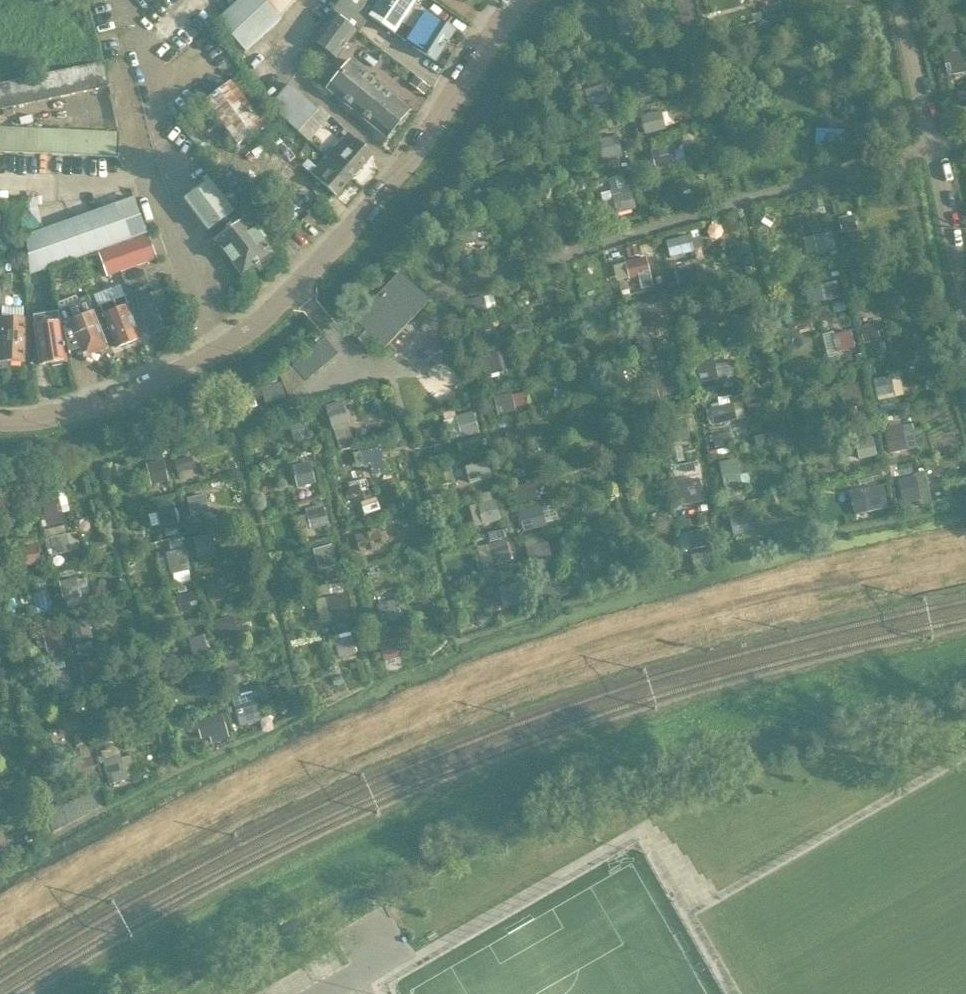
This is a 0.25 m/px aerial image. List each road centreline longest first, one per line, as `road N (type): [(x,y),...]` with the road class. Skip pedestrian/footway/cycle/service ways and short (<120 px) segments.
road 1 (residential): [(0,422),(147,392),(255,325),(421,149),(520,0)]
road 2 (unclassified): [(965,308),(897,0)]

